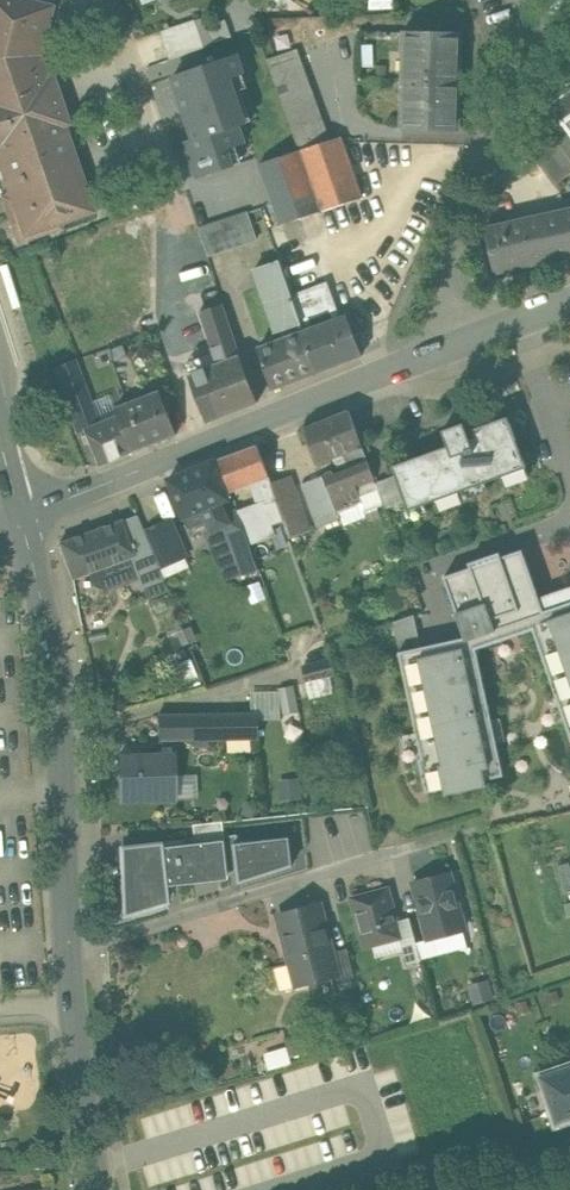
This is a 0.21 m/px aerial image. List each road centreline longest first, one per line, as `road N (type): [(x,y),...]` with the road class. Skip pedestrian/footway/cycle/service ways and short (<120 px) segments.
road 1 (tertiary): [(23,520),(475,338)]
road 2 (tertiary): [(72,948),(67,721),(23,520)]
road 3 (residential): [(72,948),(471,825)]
road 4 (residential): [(475,338),(458,282),(456,234),(521,79),(569,4)]
road 5 (tertiary): [(99,1189),(74,998)]
road 6 (residential): [(107,0),(157,138)]

